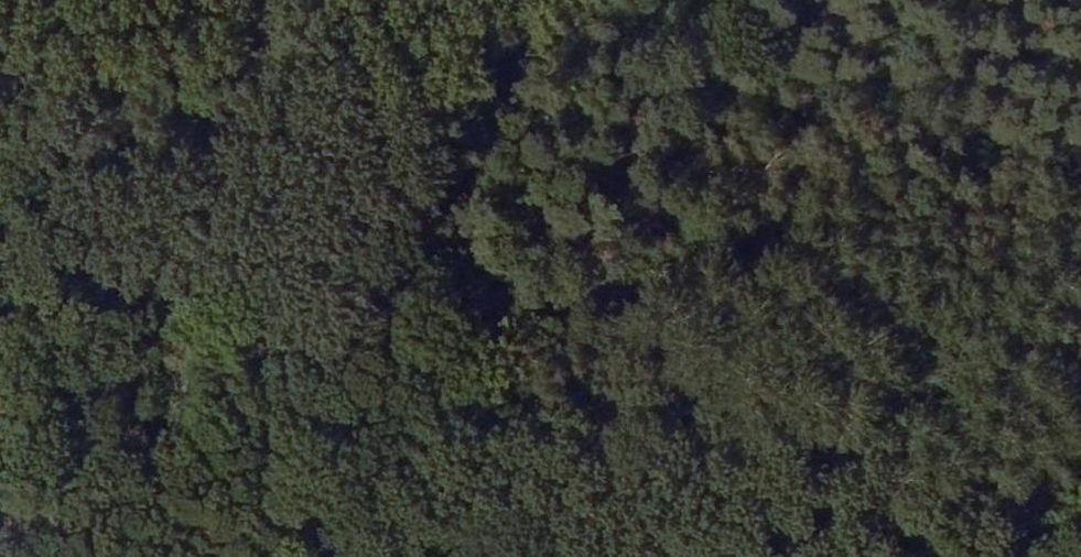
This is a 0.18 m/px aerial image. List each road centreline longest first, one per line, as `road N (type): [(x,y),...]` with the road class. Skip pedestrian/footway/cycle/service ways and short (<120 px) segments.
road 1 (track): [(0,527),(594,0)]

